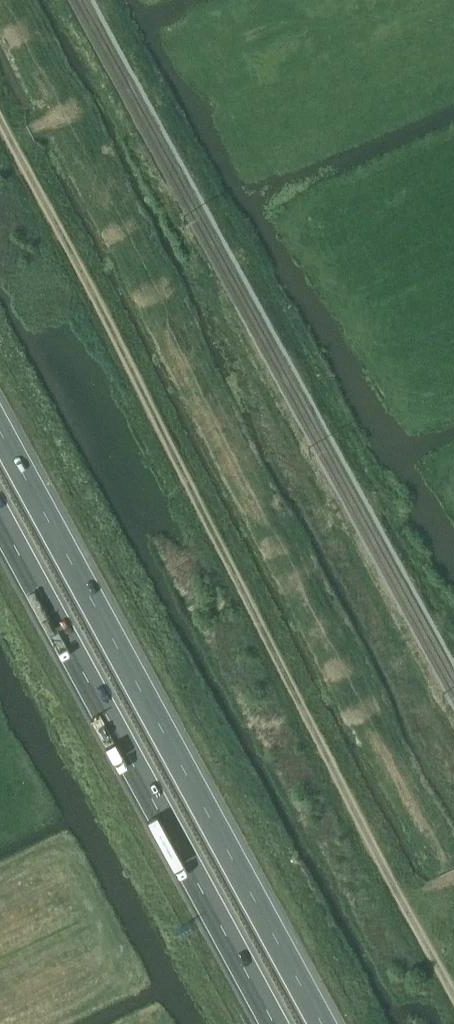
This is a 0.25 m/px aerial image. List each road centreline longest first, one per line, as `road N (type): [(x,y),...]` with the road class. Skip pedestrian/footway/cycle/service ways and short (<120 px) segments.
road 1 (track): [(453,999),(0,107)]
road 2 (trunk): [(322,1023),(0,431)]
road 3 (trunk): [(0,515),(276,1023)]

